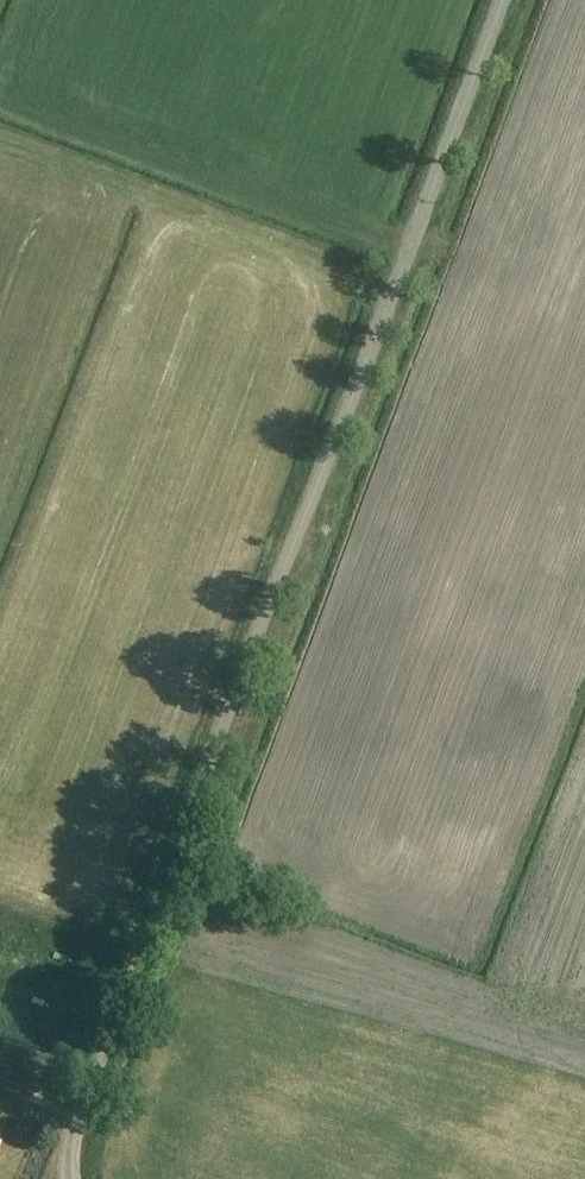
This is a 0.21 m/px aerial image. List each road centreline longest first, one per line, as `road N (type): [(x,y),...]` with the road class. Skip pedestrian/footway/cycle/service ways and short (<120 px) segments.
road 1 (unclassified): [(70,1178),(73,1130),(501,0)]

